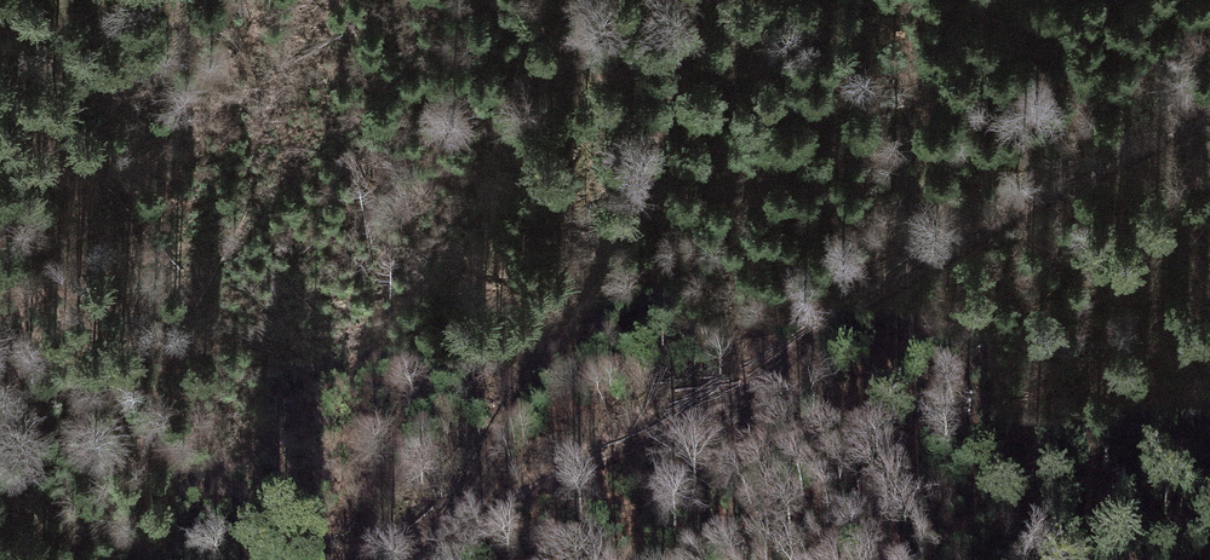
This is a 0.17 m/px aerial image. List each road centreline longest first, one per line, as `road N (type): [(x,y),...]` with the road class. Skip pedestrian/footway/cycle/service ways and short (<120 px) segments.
road 1 (track): [(441,527),(583,461),(858,303),(1209,118)]
road 2 (track): [(441,527),(540,347),(622,231),(651,167),(704,0)]

